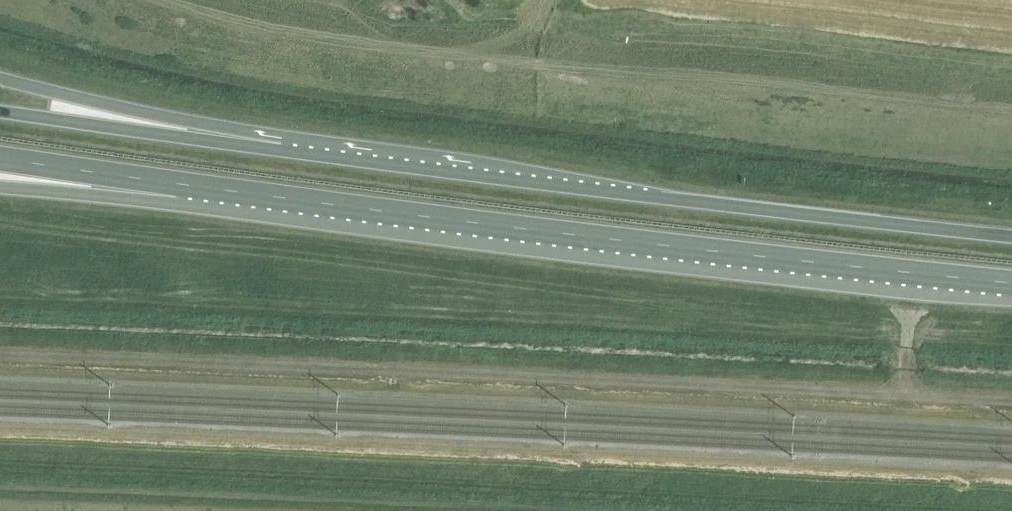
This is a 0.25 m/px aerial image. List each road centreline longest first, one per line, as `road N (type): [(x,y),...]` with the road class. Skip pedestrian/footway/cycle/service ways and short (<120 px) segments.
road 1 (track): [(0,355),(1011,401)]
road 2 (trunk): [(179,189),(1011,289)]
road 3 (trunk): [(1011,235),(281,150)]
road 4 (trunk): [(281,150),(0,79)]
road 5 (trunk): [(281,150),(0,110)]
road 6 (trunk): [(0,165),(179,189)]
road 7 (trunk): [(0,185),(179,189)]

